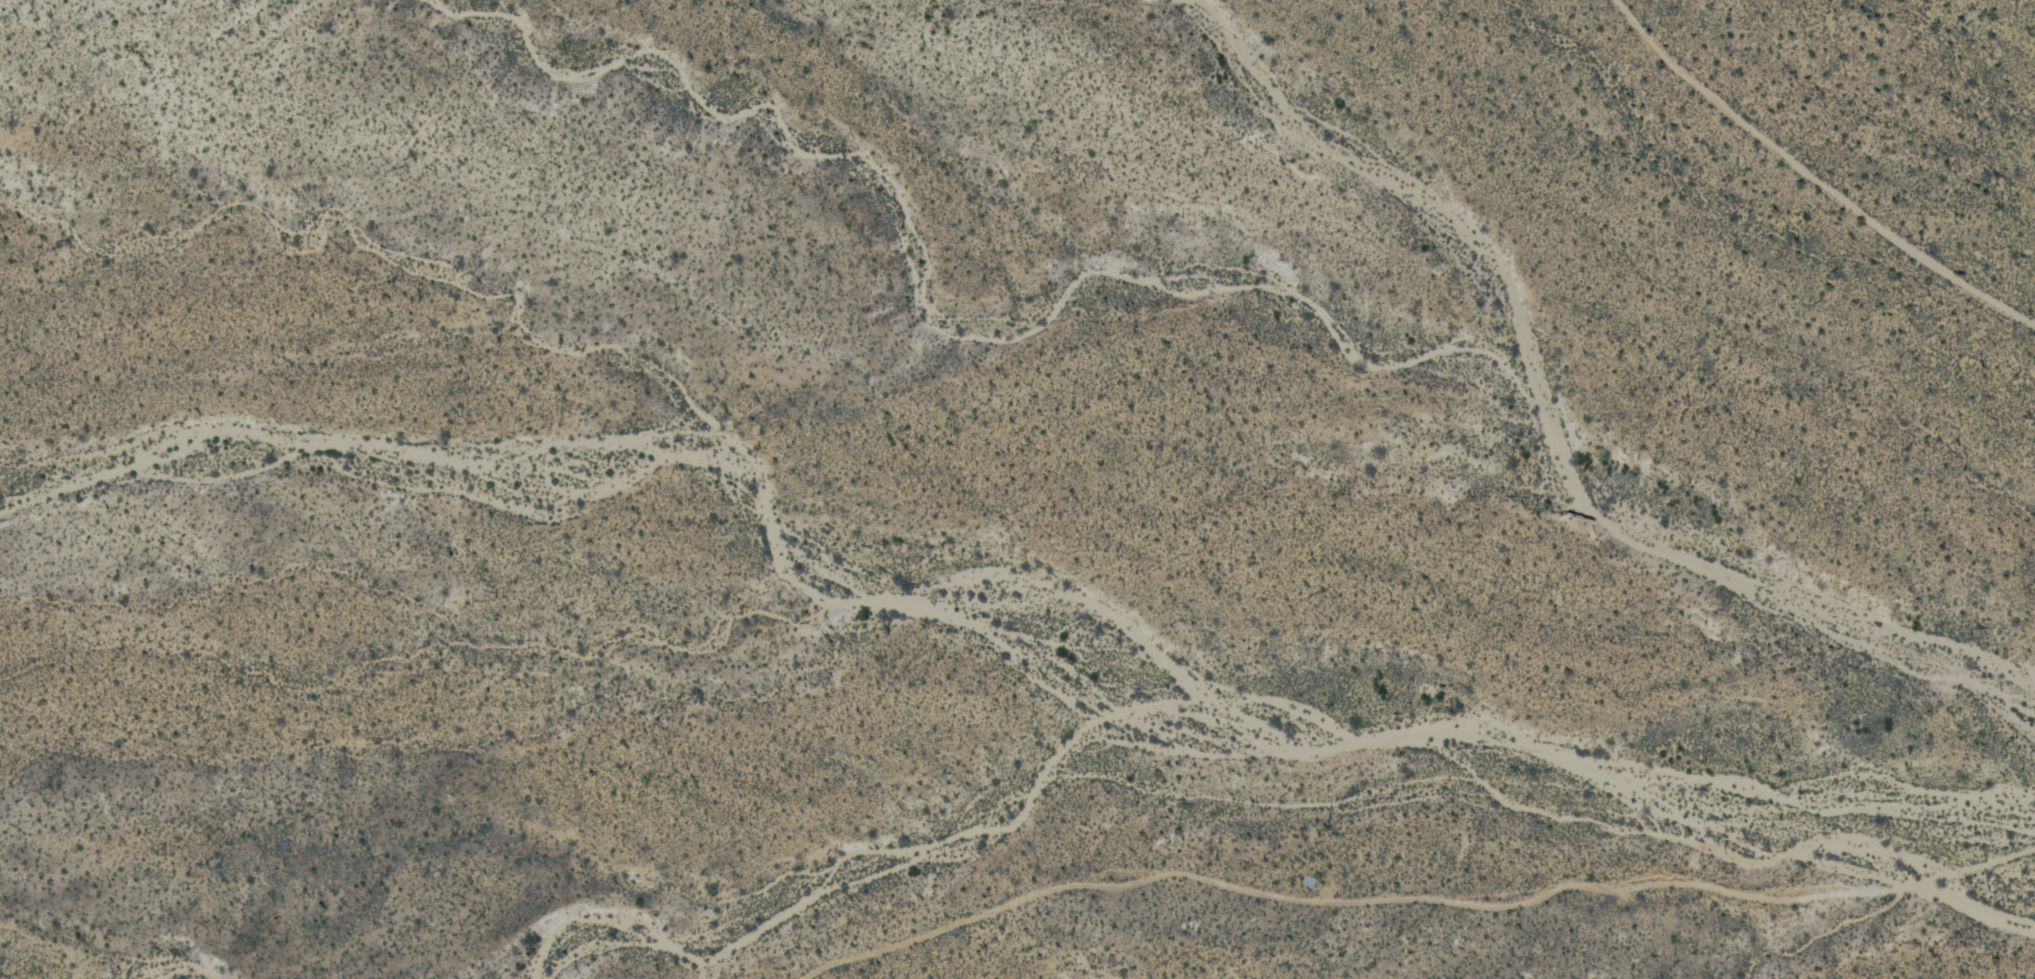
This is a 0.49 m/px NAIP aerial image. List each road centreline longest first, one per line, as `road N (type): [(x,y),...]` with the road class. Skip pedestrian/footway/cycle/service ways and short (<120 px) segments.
road 1 (track): [(1603,0),(1697,114),(2034,338)]

